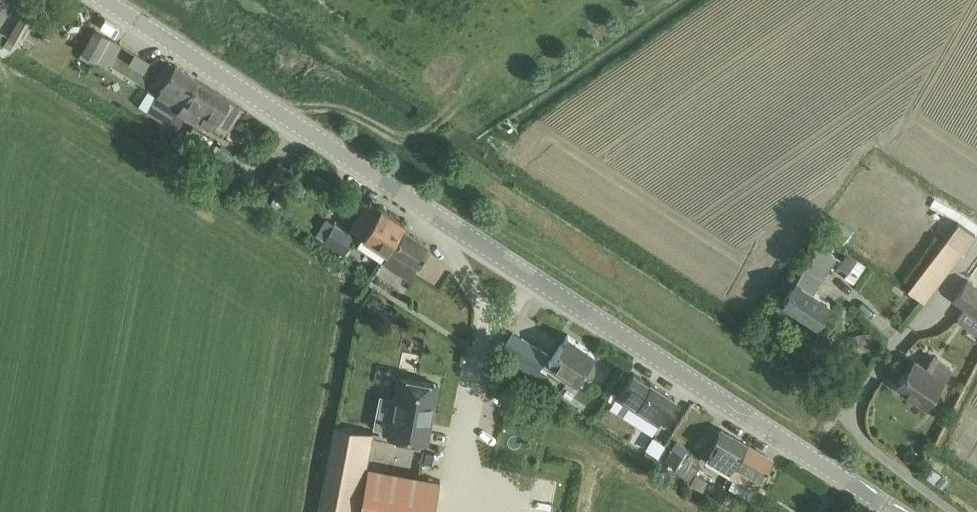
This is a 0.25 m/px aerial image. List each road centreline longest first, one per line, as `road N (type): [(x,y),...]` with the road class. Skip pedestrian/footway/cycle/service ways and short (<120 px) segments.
road 1 (tertiary): [(879,511),(91,0)]

